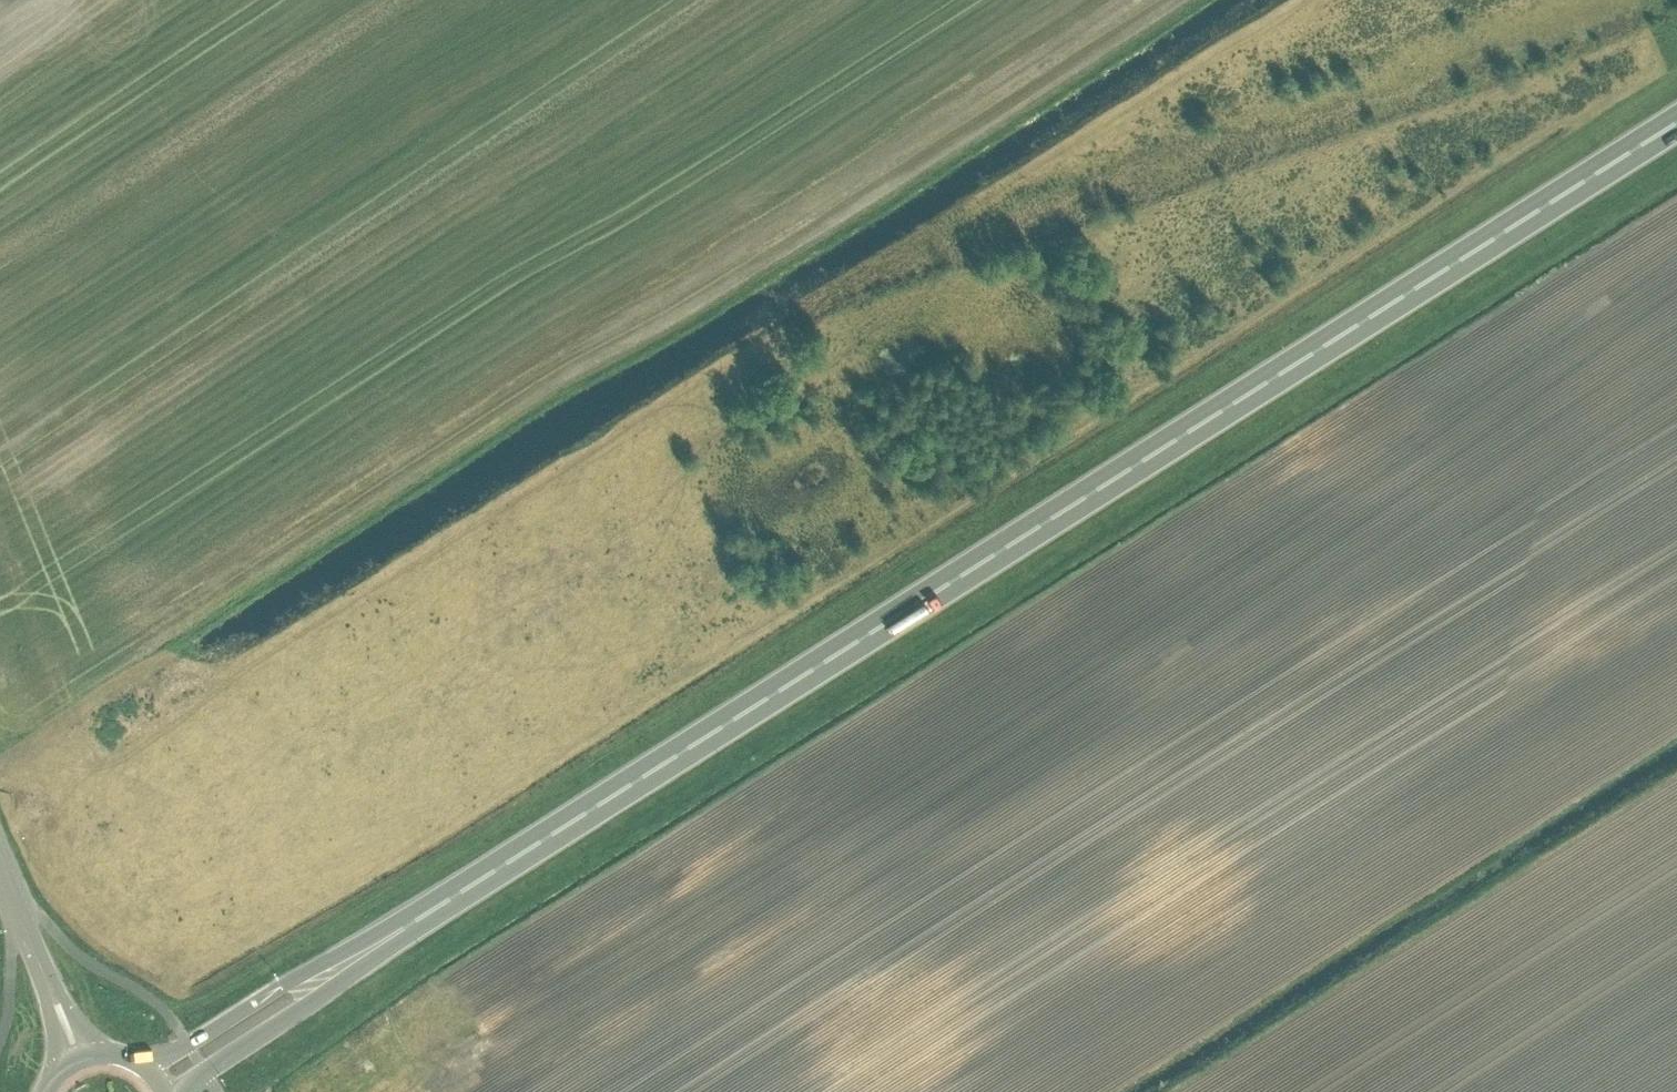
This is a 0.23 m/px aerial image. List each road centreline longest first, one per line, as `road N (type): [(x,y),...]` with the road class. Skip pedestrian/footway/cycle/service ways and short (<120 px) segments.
road 1 (trunk): [(117,1091),(1676,120)]
road 2 (trunk): [(1676,57),(1204,297),(737,500),(608,566),(403,684),(192,821),(46,888)]
road 3 (trunk): [(441,1091),(1064,682),(1676,178)]

